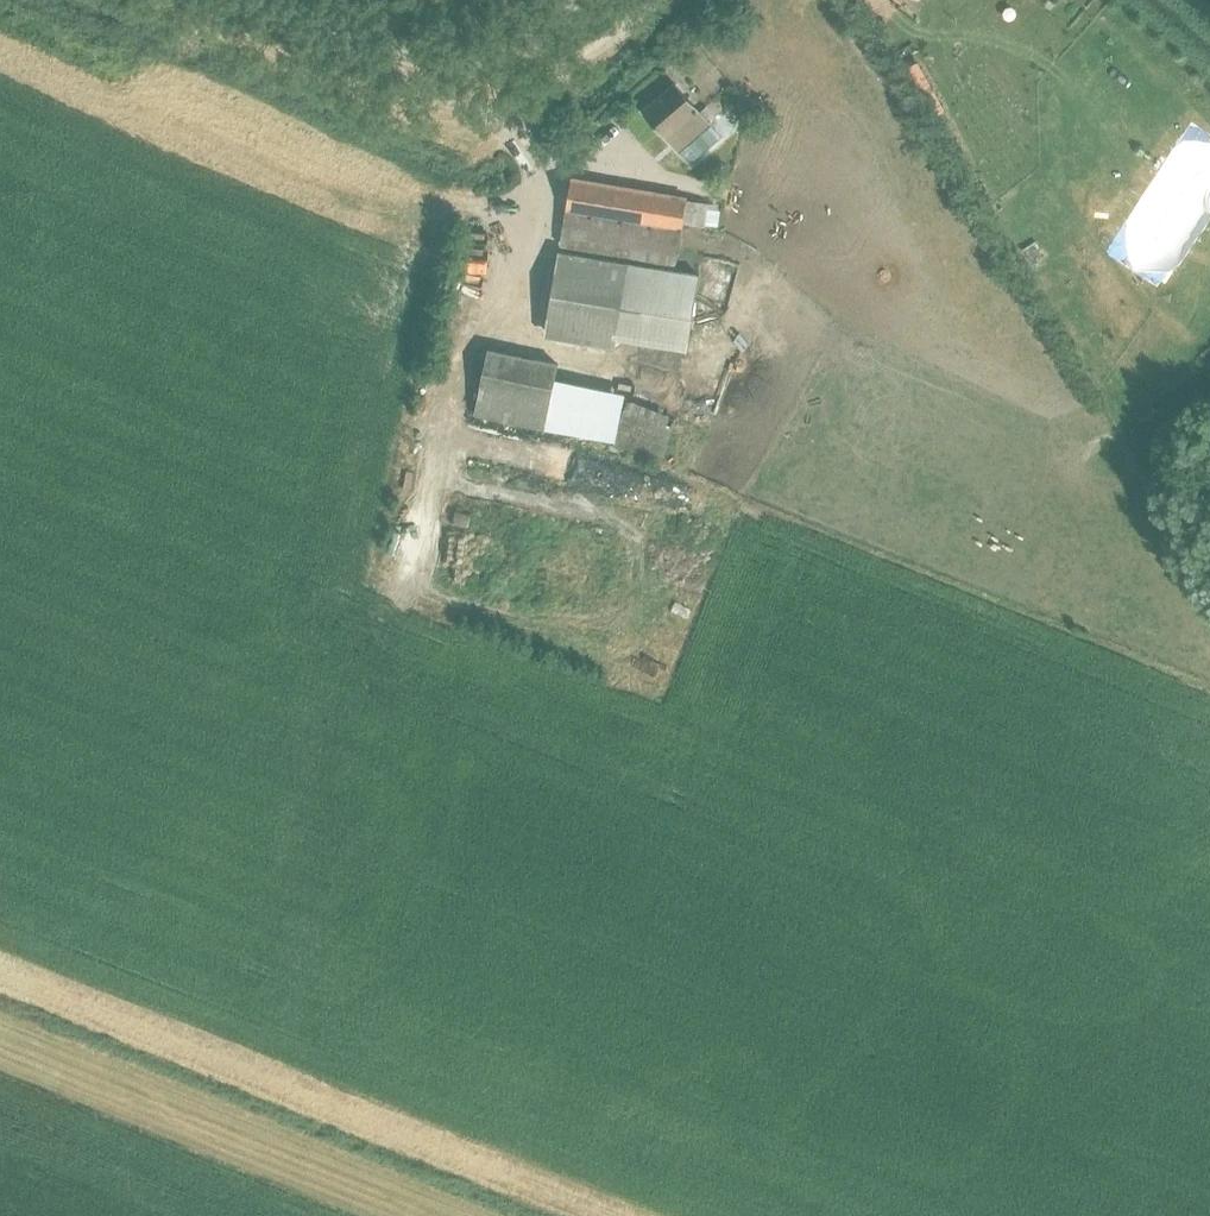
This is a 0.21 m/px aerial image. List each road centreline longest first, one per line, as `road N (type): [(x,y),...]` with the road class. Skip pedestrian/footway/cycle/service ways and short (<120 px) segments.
road 1 (track): [(421,210),(306,869),(285,1066)]
road 2 (track): [(448,418),(401,585),(564,641),(608,535),(714,507),(732,491)]
road 3 (track): [(171,0),(422,112),(478,123),(501,109)]
road 4 (track): [(658,0),(531,97),(501,109),(451,100),(358,42)]
road 5 (unclassified): [(586,0),(516,48),(458,63),(353,41),(262,0)]
road 6 (track): [(284,193),(0,66)]
road 7 (track): [(201,16),(181,73),(278,119),(267,166),(284,193)]
road 8 (track): [(466,206),(438,205),(370,225),(284,193)]

